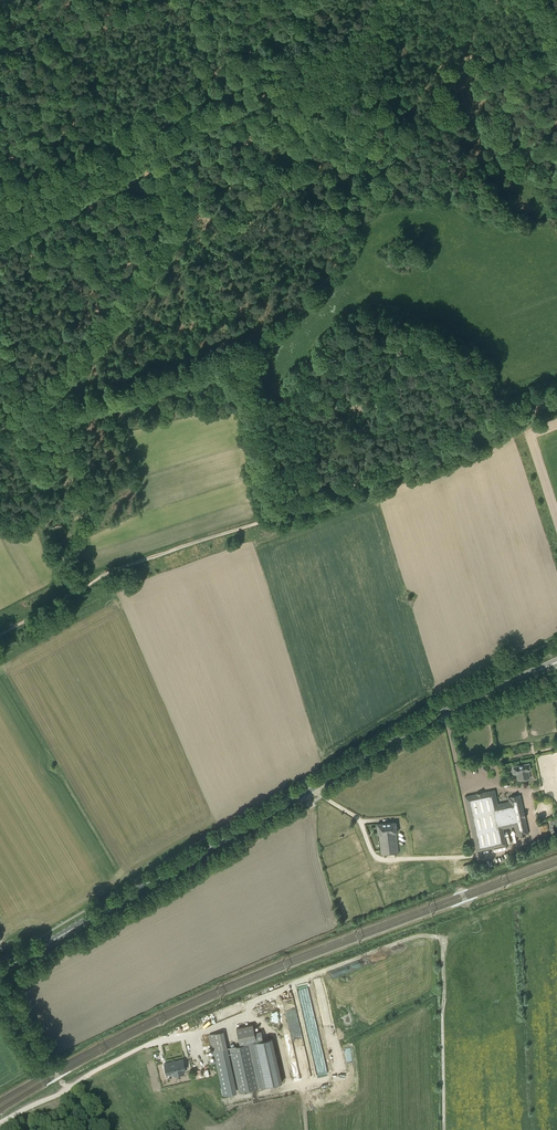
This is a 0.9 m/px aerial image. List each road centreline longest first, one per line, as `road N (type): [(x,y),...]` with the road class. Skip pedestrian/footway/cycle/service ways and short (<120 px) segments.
road 1 (secondary): [(0,972),(404,732),(536,671)]
road 2 (track): [(371,24),(109,175),(58,175),(0,149)]
road 3 (track): [(303,979),(418,935),(440,938),(444,1129)]
road 4 (track): [(0,1123),(154,1044)]

